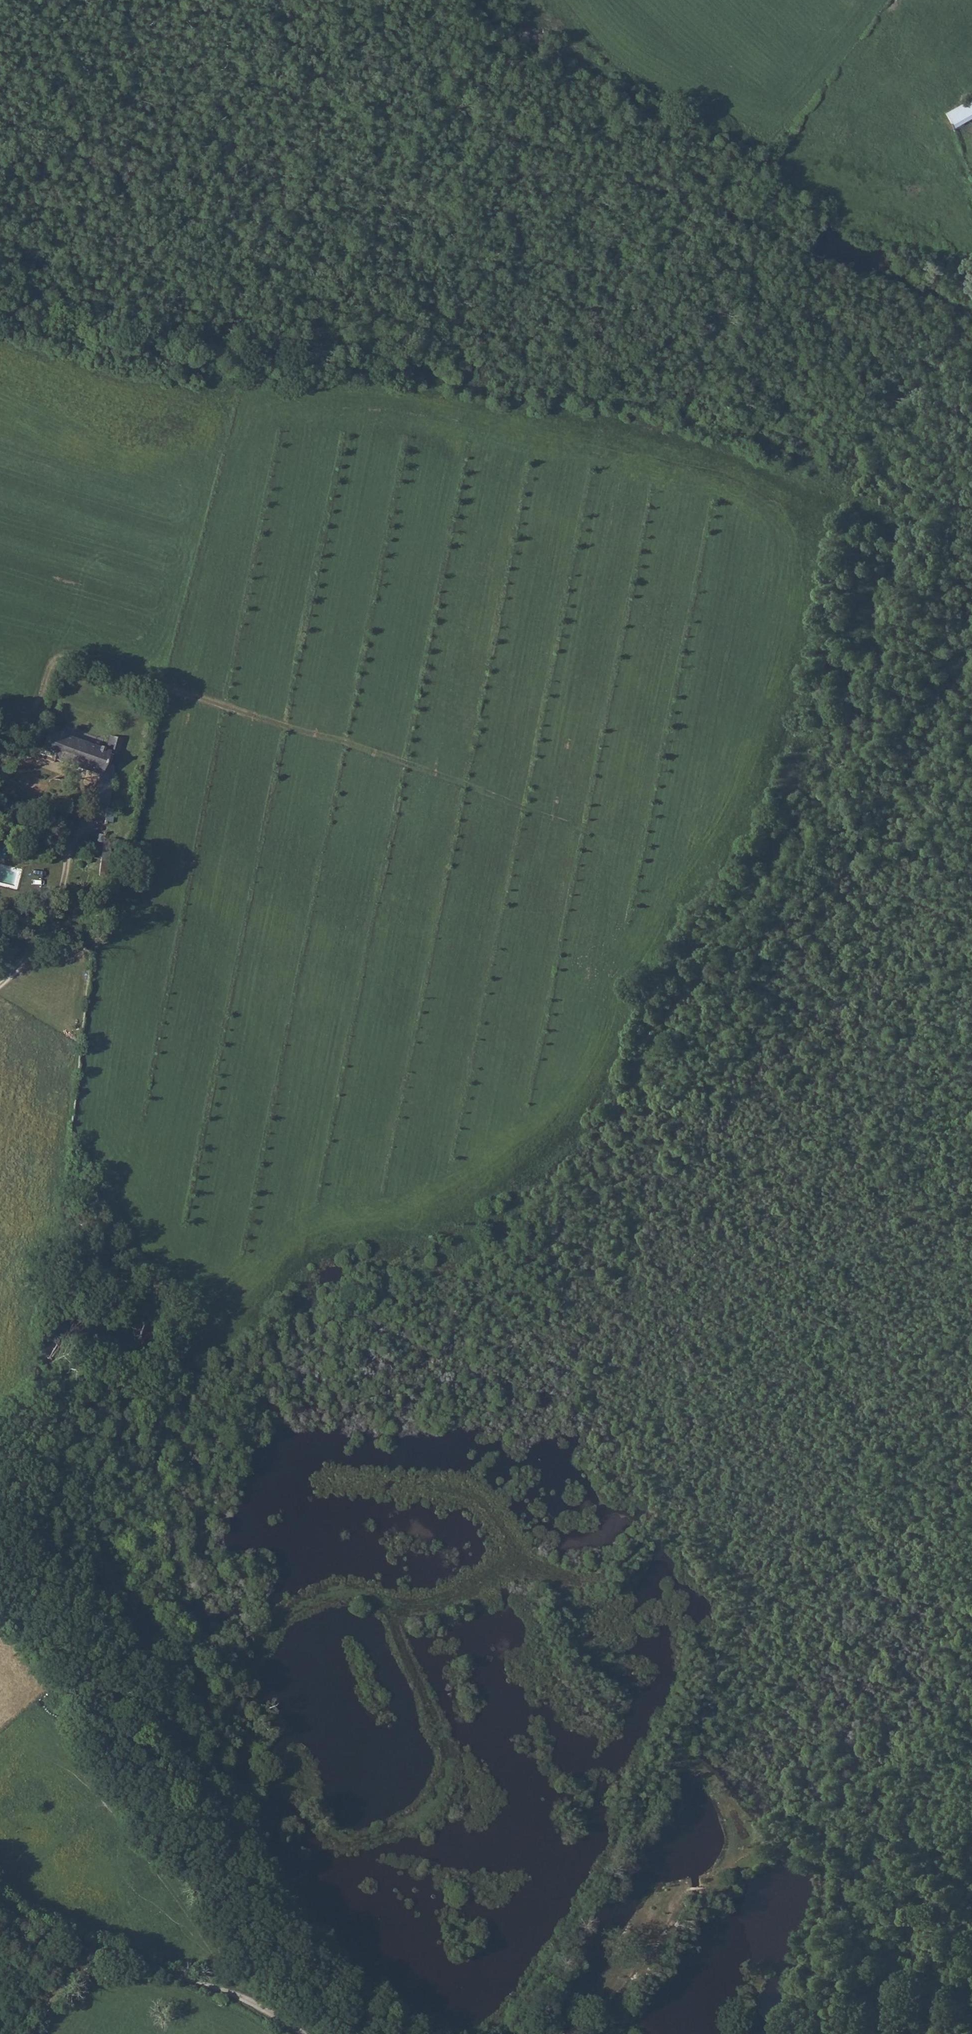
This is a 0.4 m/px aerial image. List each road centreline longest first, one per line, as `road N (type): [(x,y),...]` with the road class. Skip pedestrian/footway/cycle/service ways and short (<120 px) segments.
road 1 (track): [(0,1900),(20,1917),(138,1965),(208,1982),(292,2033)]
road 2 (track): [(0,717),(26,716),(64,652),(160,682)]
road 3 (track): [(0,983),(52,929),(67,856)]

